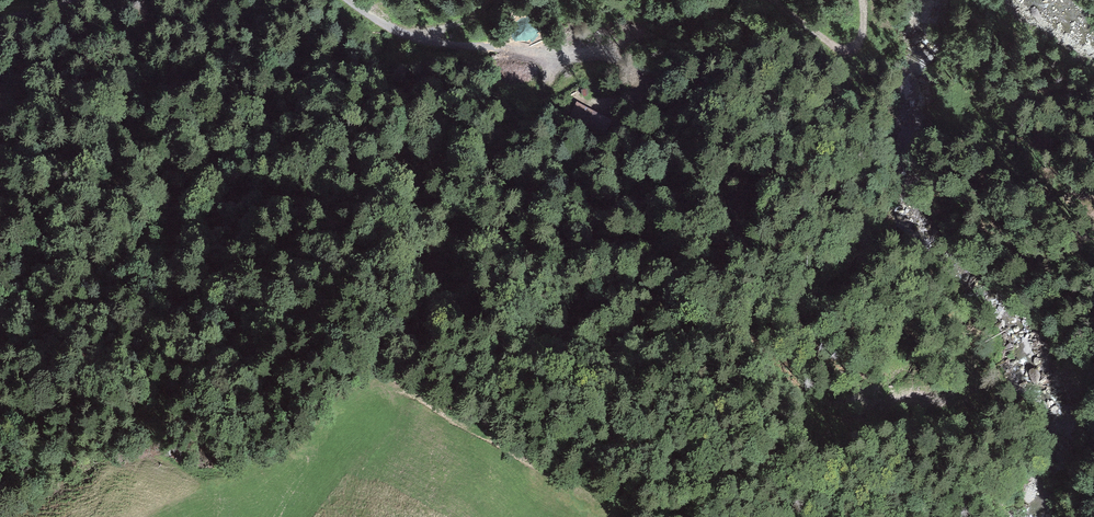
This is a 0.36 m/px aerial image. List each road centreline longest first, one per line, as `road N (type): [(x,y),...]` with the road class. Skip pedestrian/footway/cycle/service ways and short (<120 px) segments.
road 1 (track): [(348,0),(426,42),(599,56),(640,77),(640,94),(602,106)]
road 2 (track): [(774,0),(847,53),(863,41),(865,0)]

